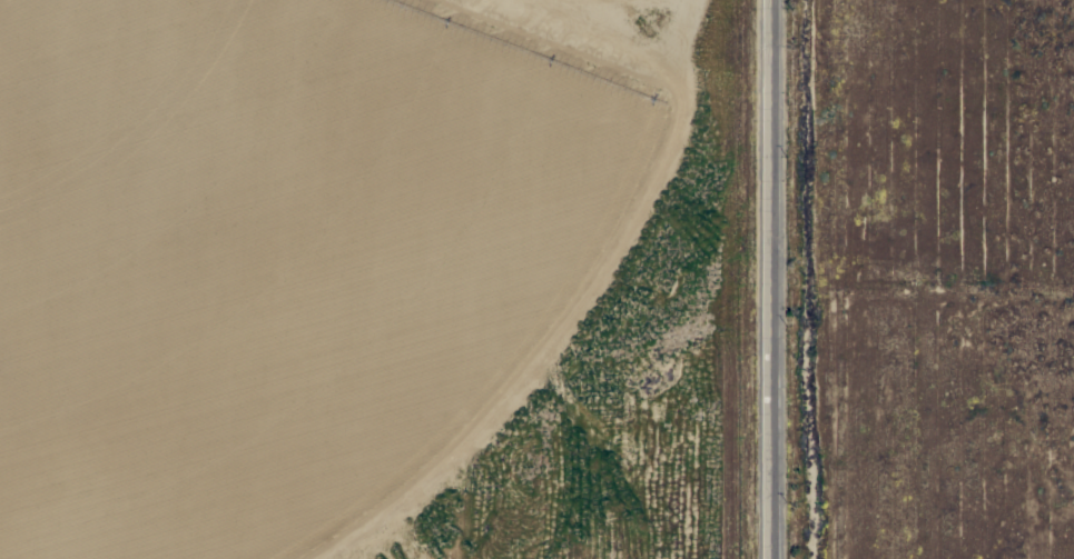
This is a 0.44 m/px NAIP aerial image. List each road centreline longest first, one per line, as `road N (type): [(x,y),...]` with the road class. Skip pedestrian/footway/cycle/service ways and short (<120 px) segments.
road 1 (track): [(771,0),(768,558)]

